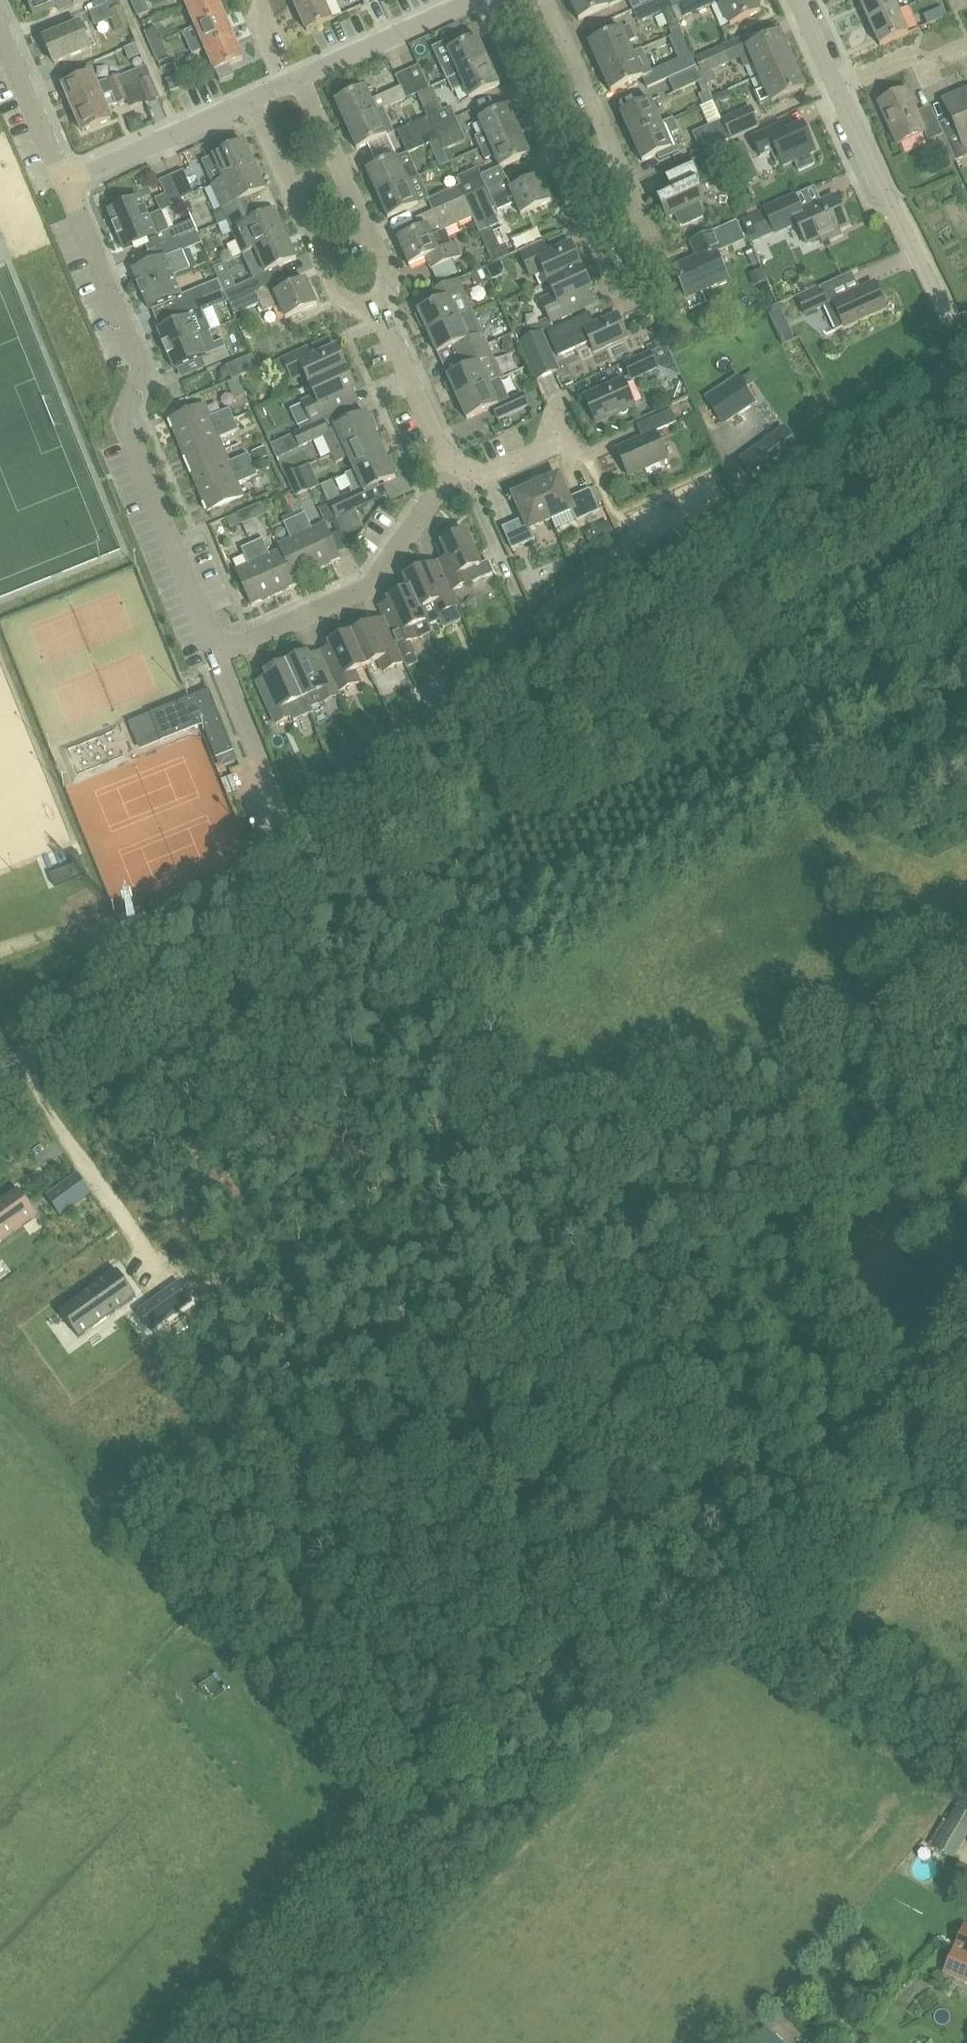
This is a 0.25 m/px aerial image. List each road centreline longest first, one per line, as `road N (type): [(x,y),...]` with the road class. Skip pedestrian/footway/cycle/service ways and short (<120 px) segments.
road 1 (track): [(0,1064),(957,362),(956,331)]
road 2 (residential): [(218,654),(356,594),(456,479)]
road 3 (residential): [(628,183),(577,203),(487,0)]
road 4 (residential): [(375,308),(333,298),(248,102)]
road 5 (residential): [(303,78),(393,271),(375,308)]
road 6 (residential): [(122,420),(139,365),(64,184)]
road 7 (residential): [(122,420),(218,654)]
road 8 (residential): [(456,479),(551,440),(572,445),(586,455),(621,526)]
road 9 (residential): [(64,184),(248,102)]
road 10 (residential): [(628,183),(549,0)]
road 11 (residential): [(218,654),(290,836)]
road 12 (residential): [(303,78),(478,0)]
road 13 (residential): [(456,479),(375,308)]
road 14 (residential): [(64,184),(0,30)]
road 15 (track): [(956,331),(889,205)]
road 16 (residential): [(835,91),(923,52),(966,44)]
road 17 (residential): [(889,205),(835,91)]

